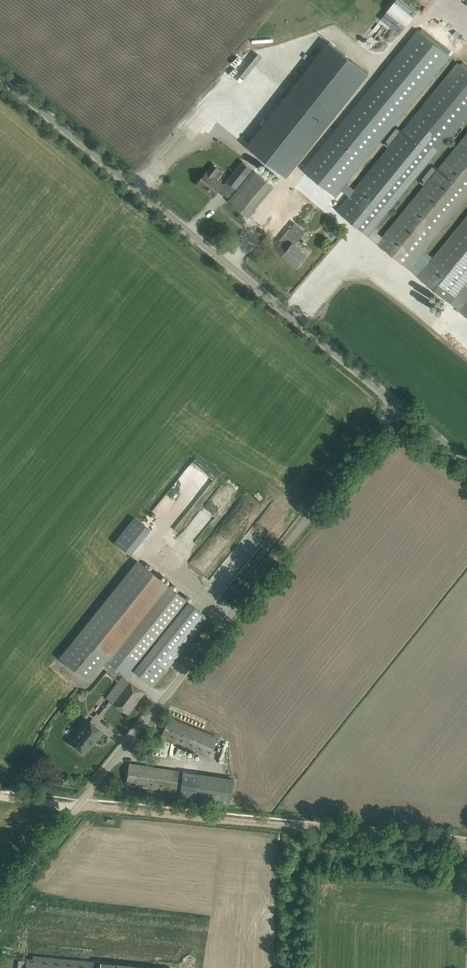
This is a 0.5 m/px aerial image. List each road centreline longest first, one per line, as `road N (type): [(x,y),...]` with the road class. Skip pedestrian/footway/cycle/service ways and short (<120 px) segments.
road 1 (unclassified): [(0,905),(397,404)]
road 2 (unclassified): [(397,404),(0,76)]

